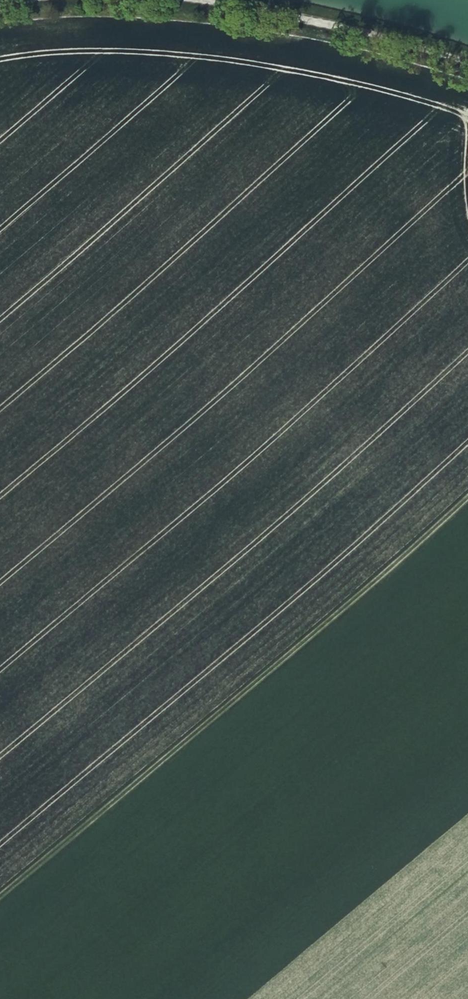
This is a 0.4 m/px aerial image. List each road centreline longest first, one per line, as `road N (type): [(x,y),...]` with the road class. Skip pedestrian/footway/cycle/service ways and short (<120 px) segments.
road 1 (track): [(467,492),(0,893)]
road 2 (track): [(201,0),(329,22),(467,63)]

